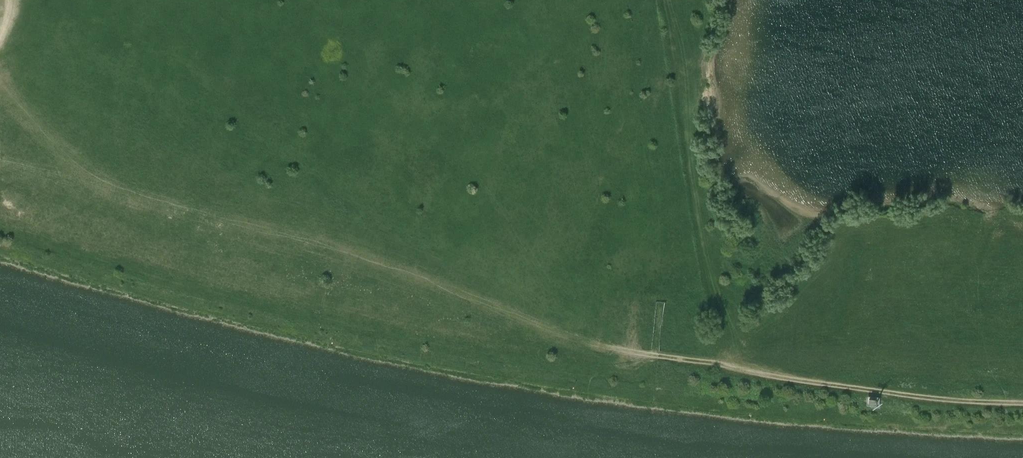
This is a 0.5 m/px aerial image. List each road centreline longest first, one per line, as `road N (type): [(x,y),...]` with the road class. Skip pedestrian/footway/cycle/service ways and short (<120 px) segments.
road 1 (track): [(1022,403),(864,390),(659,356)]

